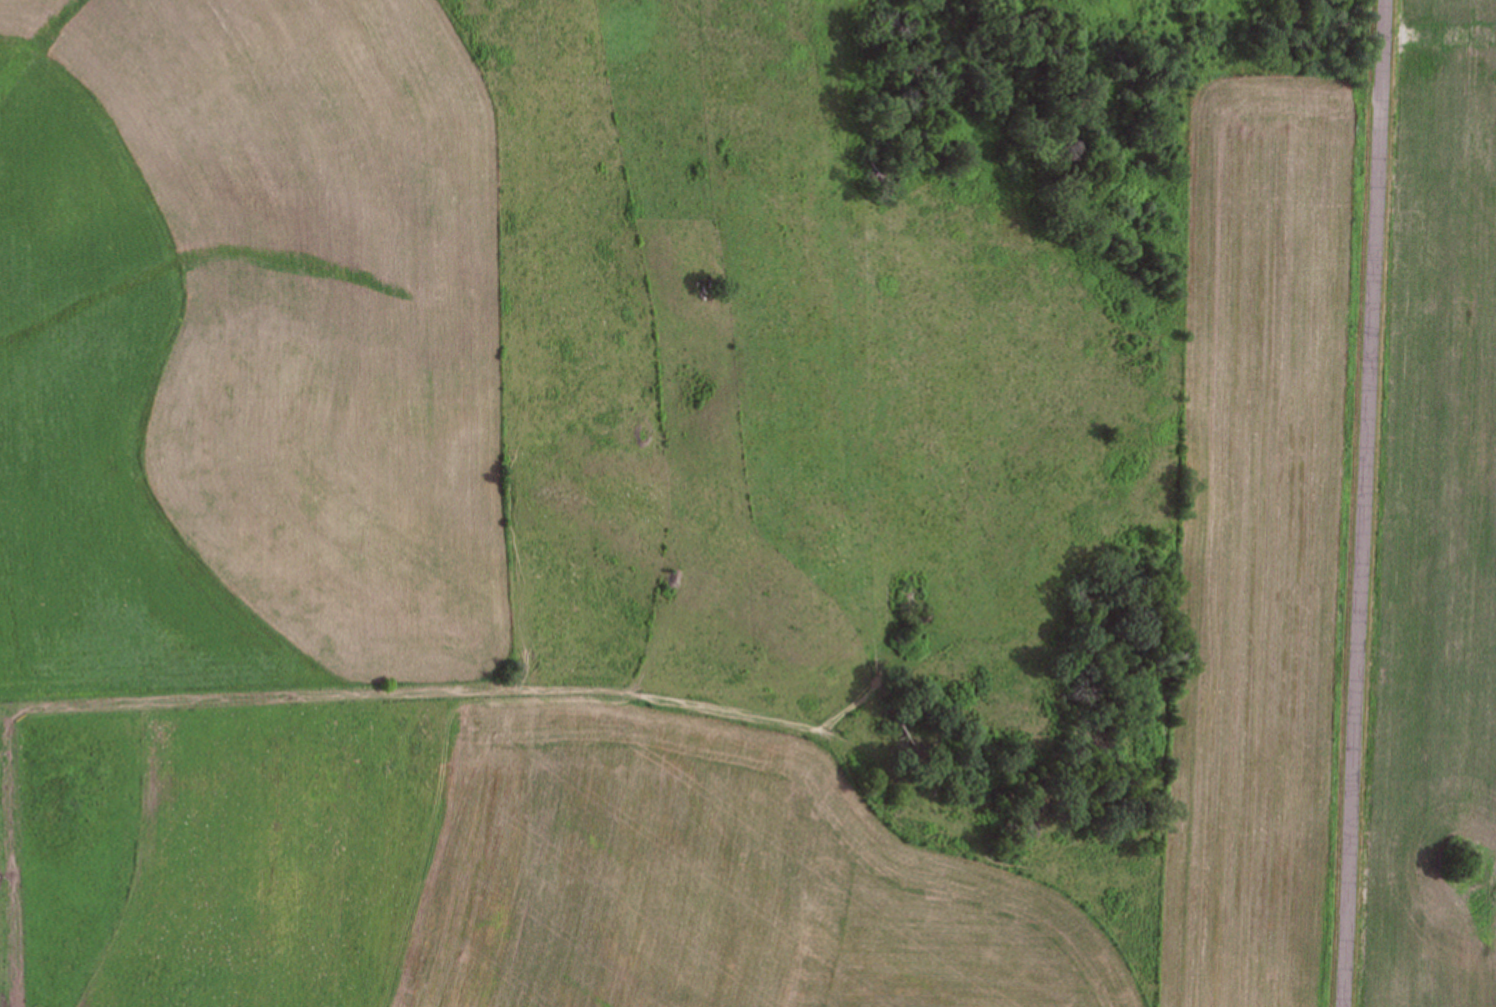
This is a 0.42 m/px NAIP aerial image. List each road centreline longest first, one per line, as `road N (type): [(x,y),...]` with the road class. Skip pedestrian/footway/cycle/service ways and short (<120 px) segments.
road 1 (residential): [(1338,1006),(1382,0)]

